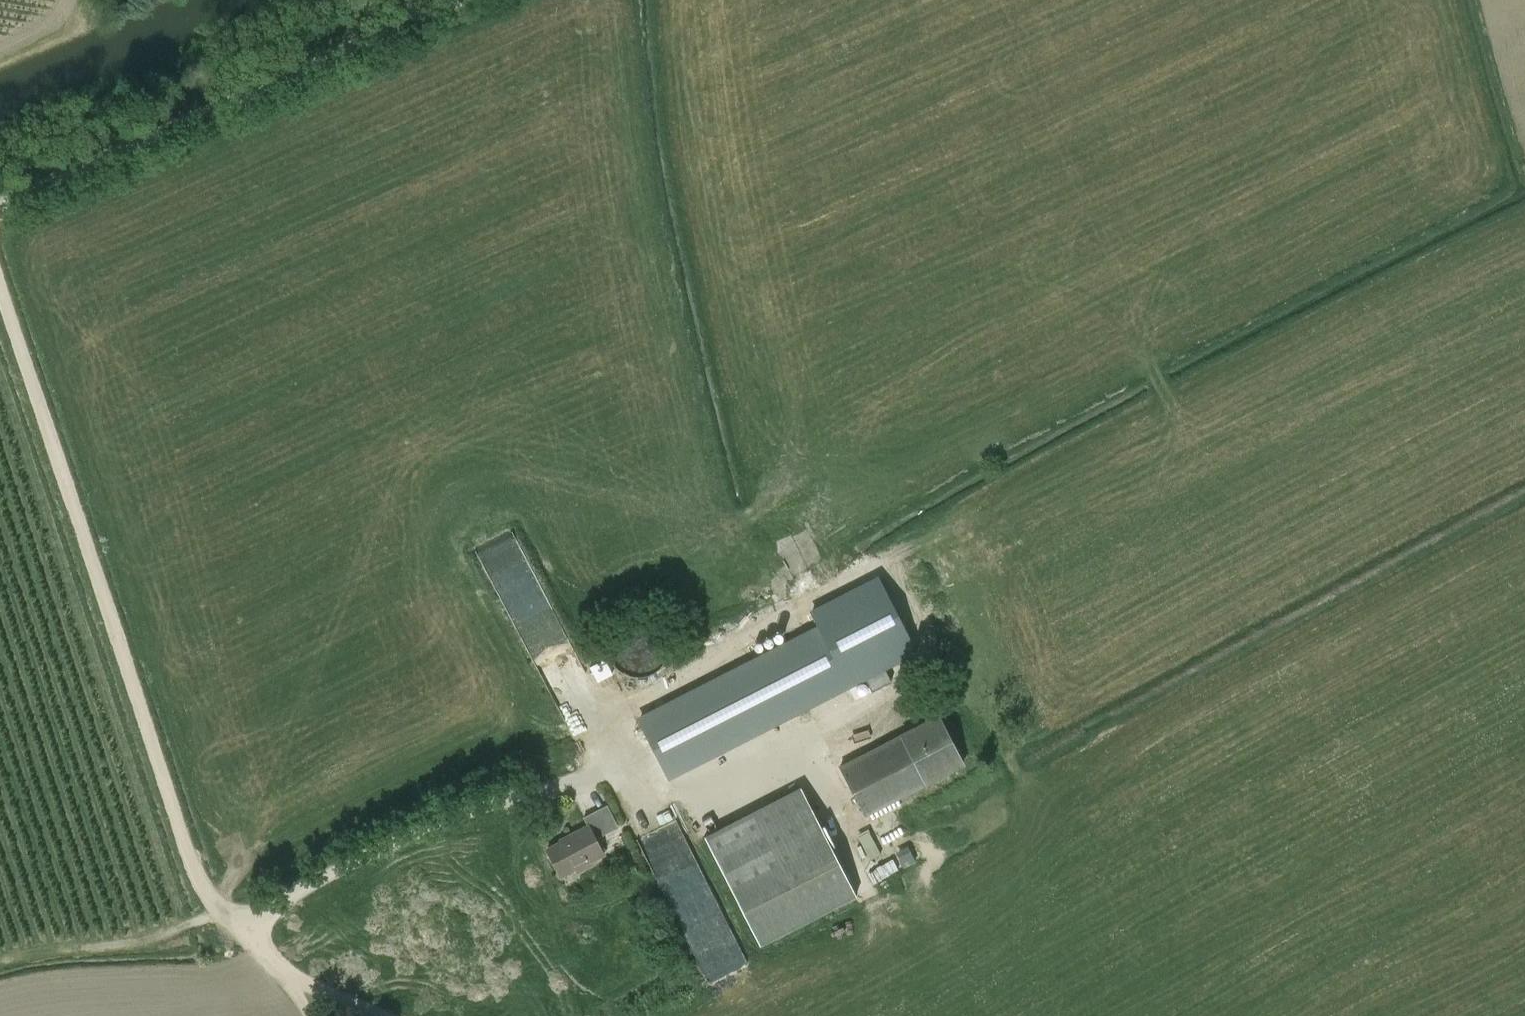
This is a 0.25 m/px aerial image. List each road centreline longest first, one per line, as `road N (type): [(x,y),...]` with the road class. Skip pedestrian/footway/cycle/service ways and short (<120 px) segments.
road 1 (track): [(0,289),(204,890),(286,969),(374,1015)]
road 2 (unclassified): [(0,206),(455,0)]

